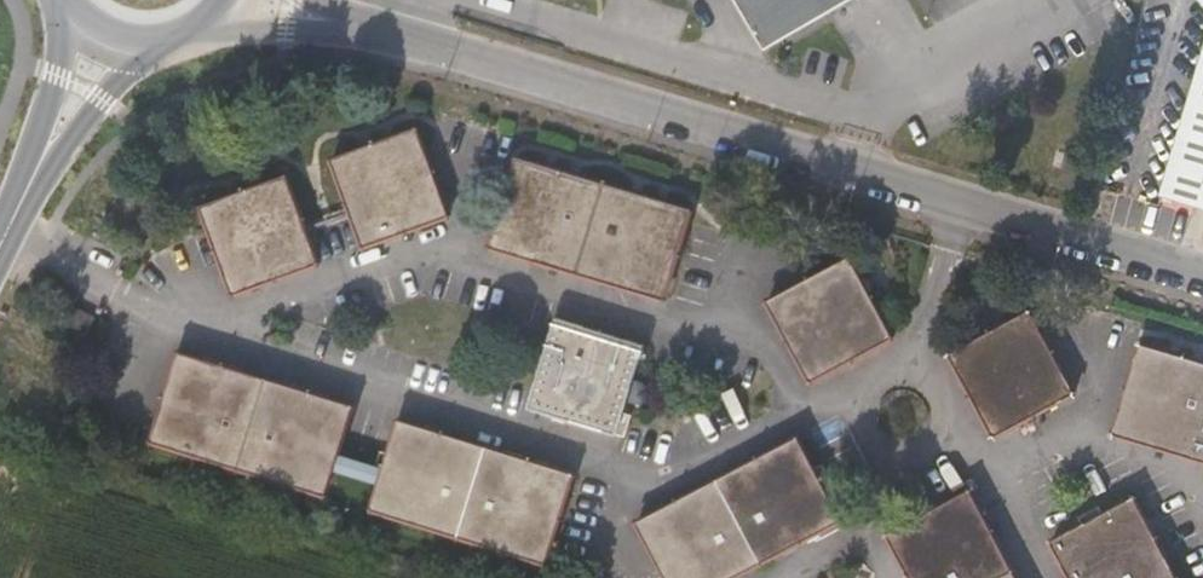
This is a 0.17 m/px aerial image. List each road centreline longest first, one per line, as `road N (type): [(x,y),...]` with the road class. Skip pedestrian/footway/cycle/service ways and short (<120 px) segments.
road 1 (tertiary): [(344,21),(1202,274)]
road 2 (tertiary): [(103,32),(0,240)]
road 3 (tertiary): [(193,30),(344,21)]

